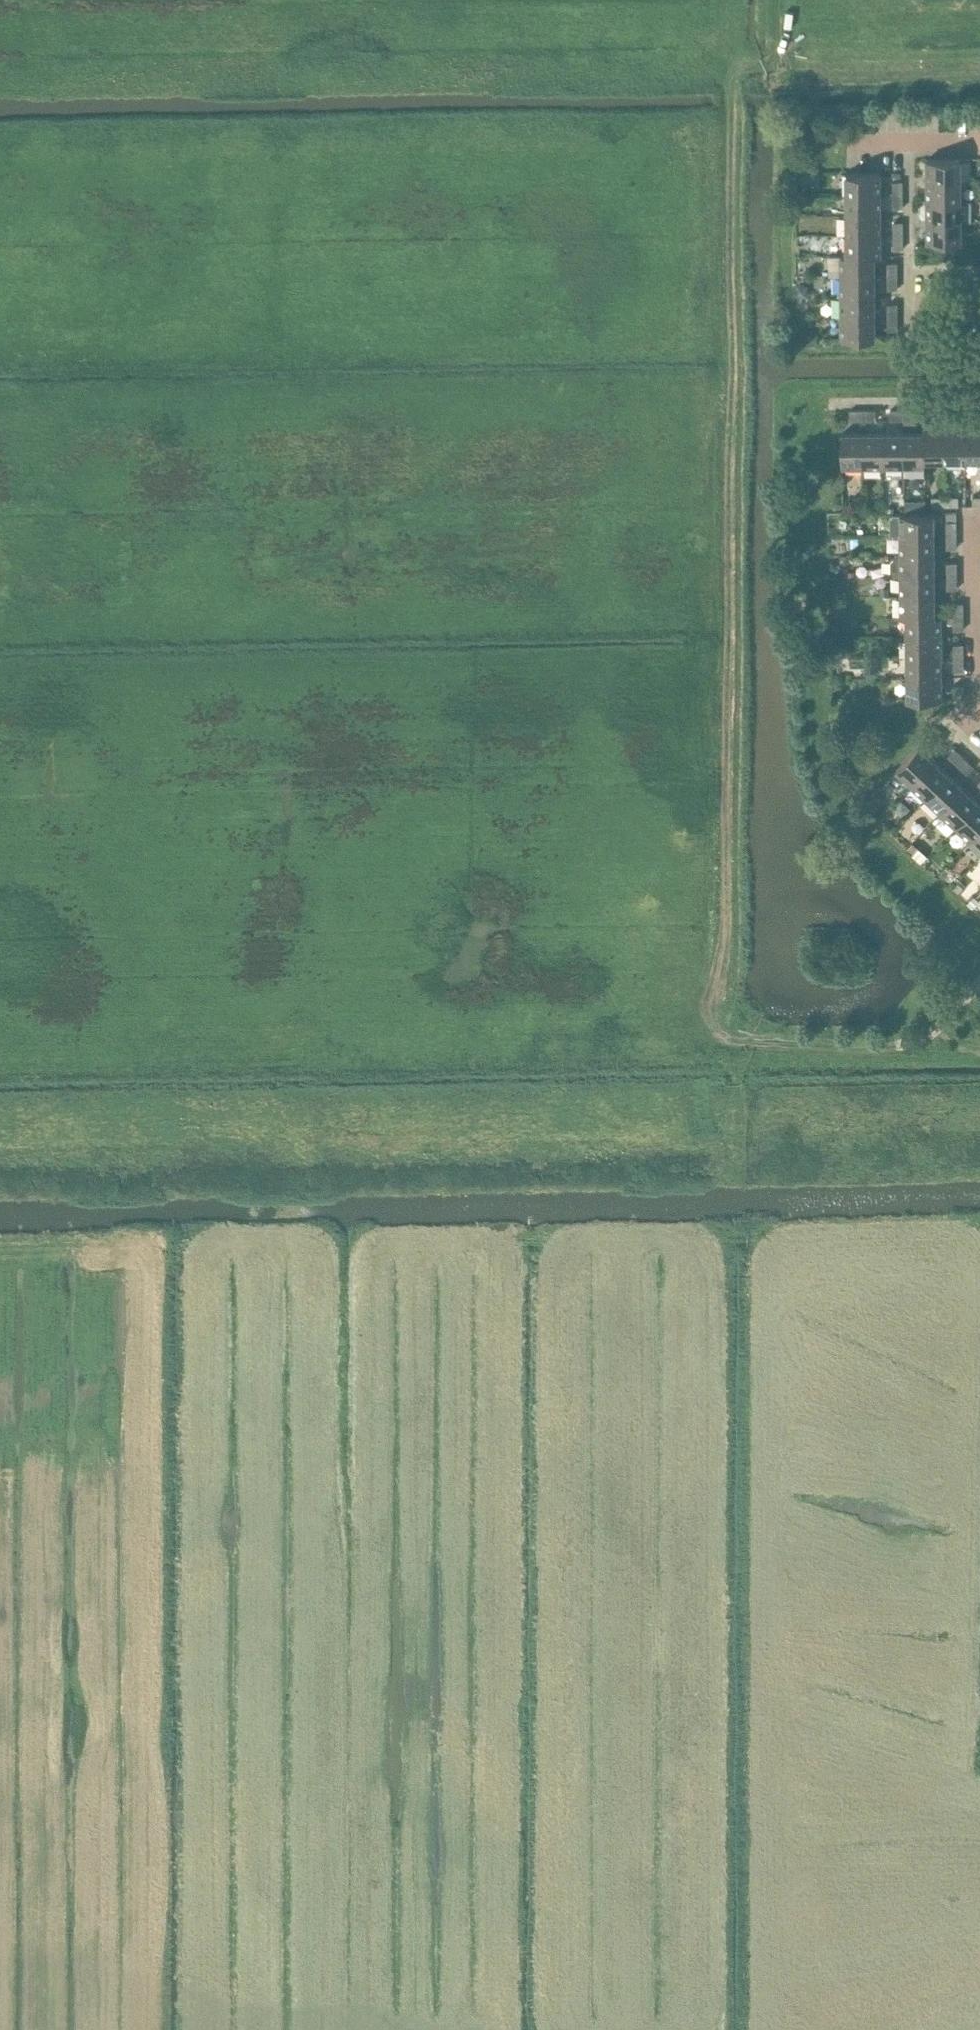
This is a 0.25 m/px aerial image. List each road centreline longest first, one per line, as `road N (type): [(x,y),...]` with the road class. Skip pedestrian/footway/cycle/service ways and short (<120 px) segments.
road 1 (track): [(687,1131),(979,1121)]
road 2 (residential): [(909,141),(910,303),(979,303)]
road 3 (track): [(708,1039),(877,1046),(936,1031)]
road 4 (residential): [(979,514),(973,514),(979,674)]
road 5 (residential): [(829,402),(979,402)]

